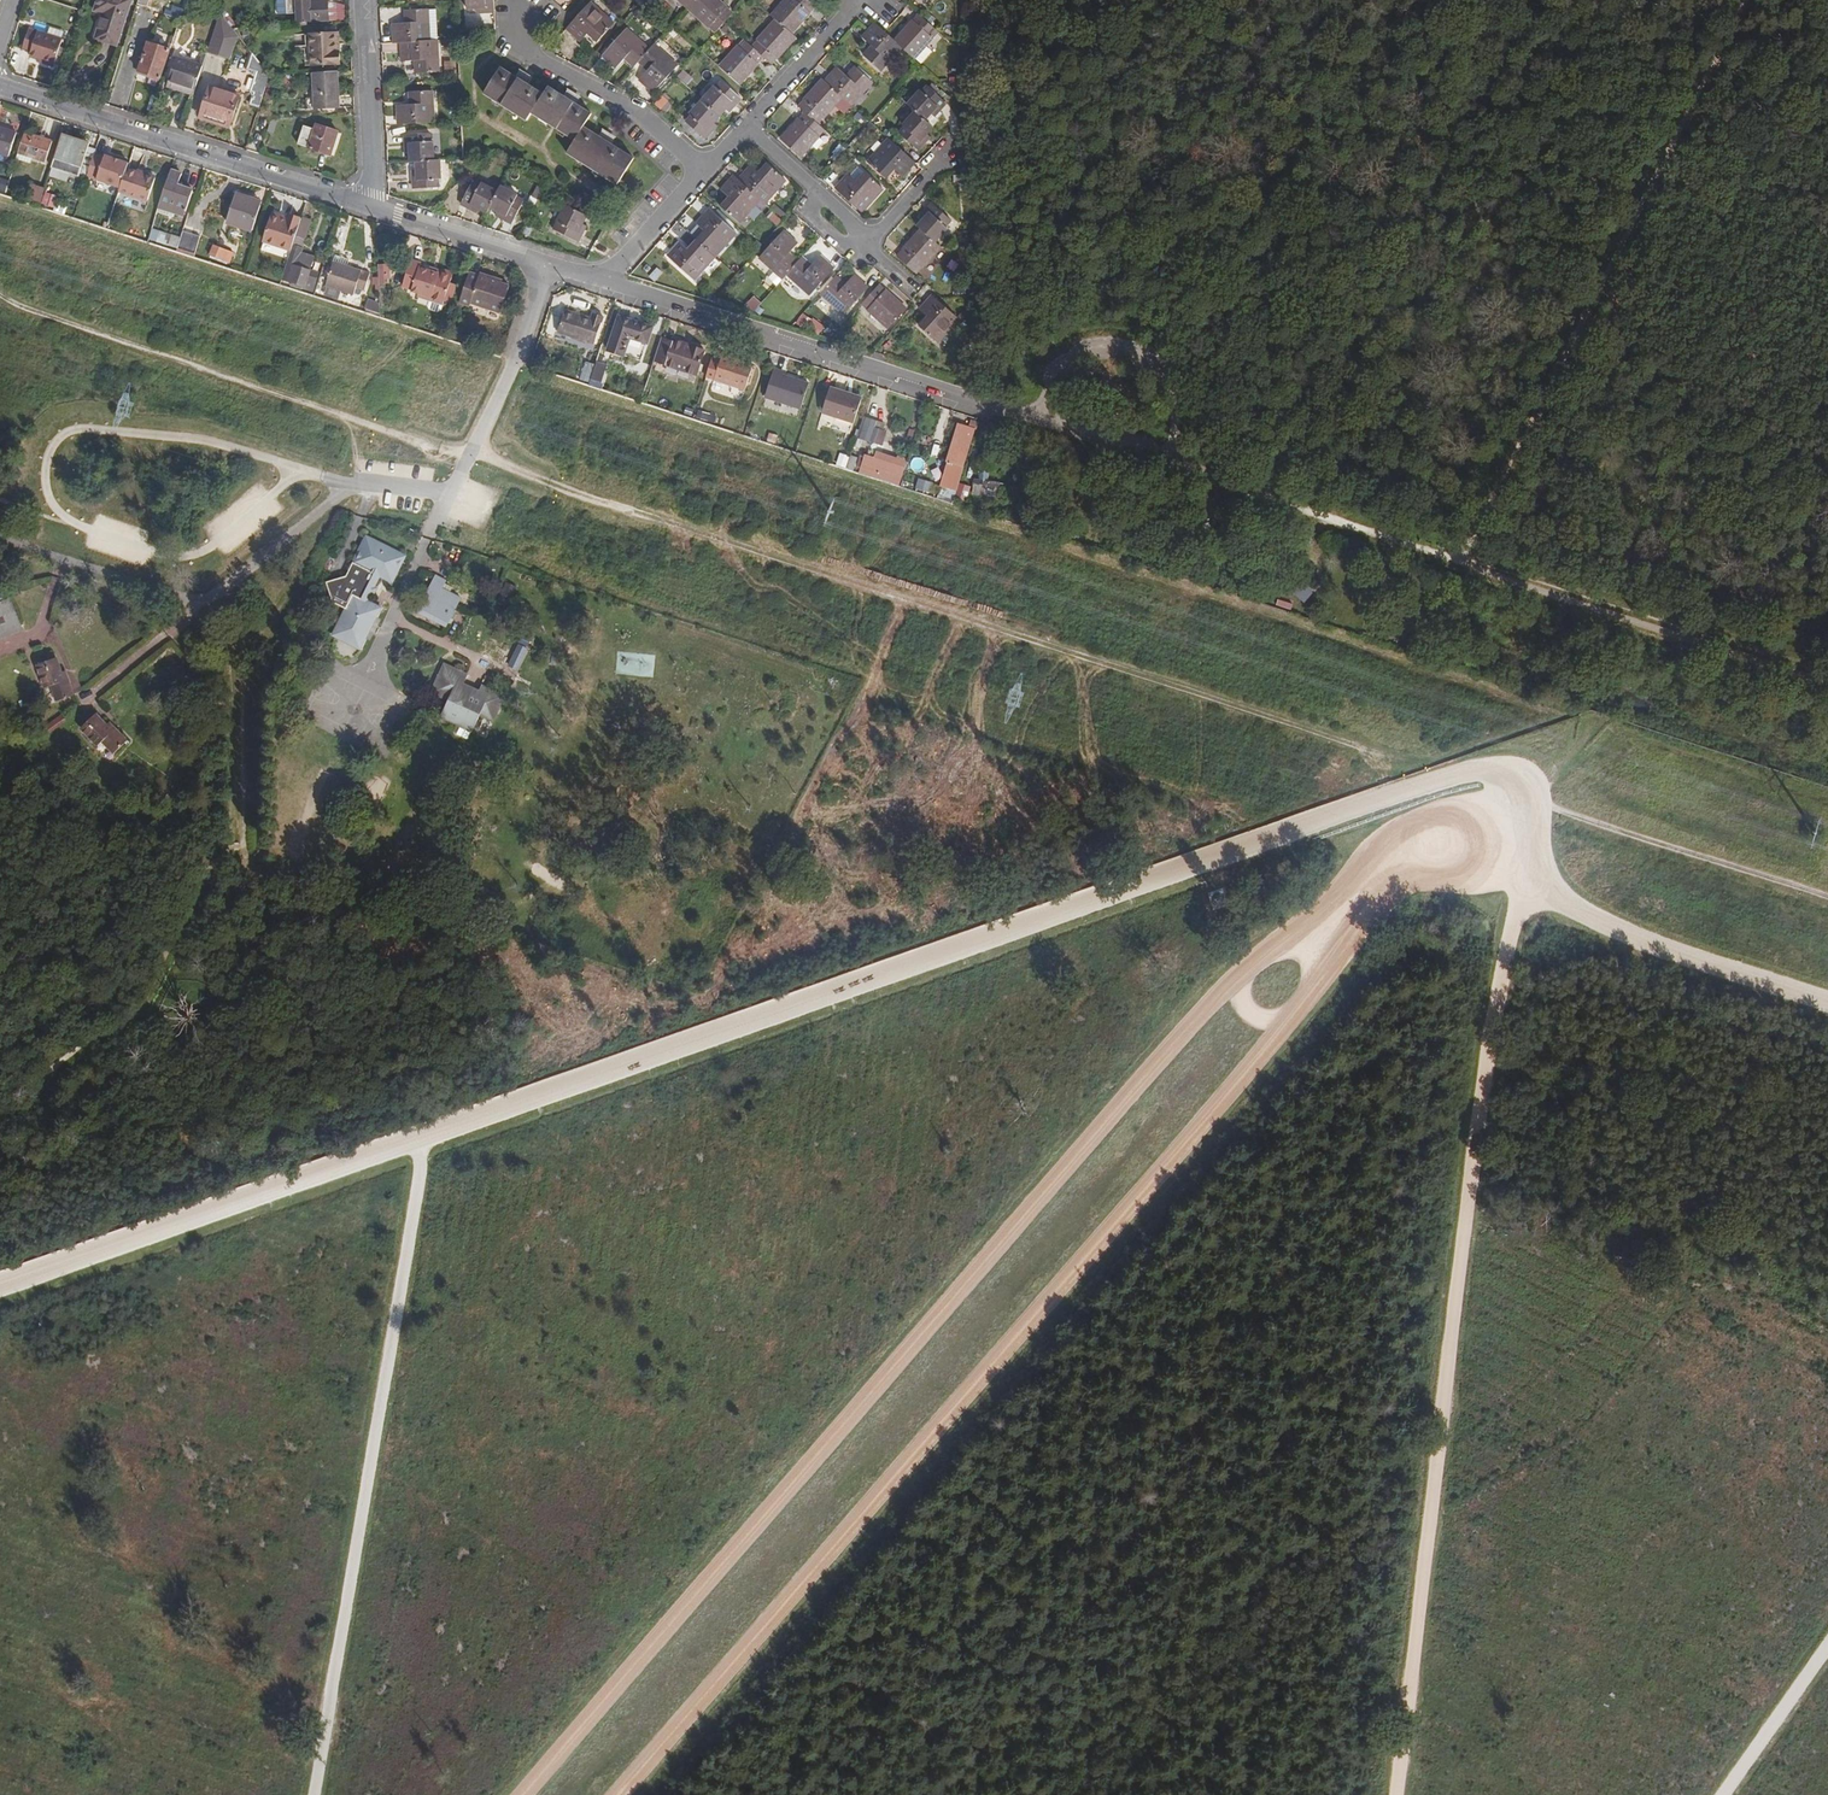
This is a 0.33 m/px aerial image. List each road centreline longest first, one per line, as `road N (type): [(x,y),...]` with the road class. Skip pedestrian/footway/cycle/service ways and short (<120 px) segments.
road 1 (track): [(621,1794),(1266,1050),(1385,899),(1423,879),(1473,886),(1495,877),(1513,848),(1509,818),(1479,801),(1433,810),(1373,851),(1315,914),(1273,945)]
road 2 (track): [(0,1290),(1431,783),(1495,773),(1531,810)]
road 3 (track): [(523,1794),(1211,1000),(1273,945)]
road 4 (track): [(1507,864),(1541,887),(1516,913),(1504,963),(1394,1794)]
road 5 (track): [(414,1144),(310,1794)]
road 6 (track): [(244,572),(246,855),(192,899),(140,1001),(0,1113)]
road 7 (track): [(1747,0),(1459,565)]
road 8 (residential): [(1174,467),(603,280)]
road 9 (residential): [(373,210),(0,83)]
road 10 (track): [(1827,1000),(1572,912),(1541,887),(1531,810)]
road 11 (track): [(1531,810),(1827,900)]
road 12 (residential): [(514,24),(529,58),(634,115),(701,177)]
road 13 (track): [(1408,545),(1174,467)]
road 14 (residential): [(362,0),(373,210)]
road 15 (track): [(1827,1641),(1721,1794)]
road 16 (residential): [(548,266),(373,210)]
road 17 (residential): [(746,131),(866,5)]
road 18 (residential): [(865,247),(746,131)]
road 19 (residential): [(603,280),(701,177)]

